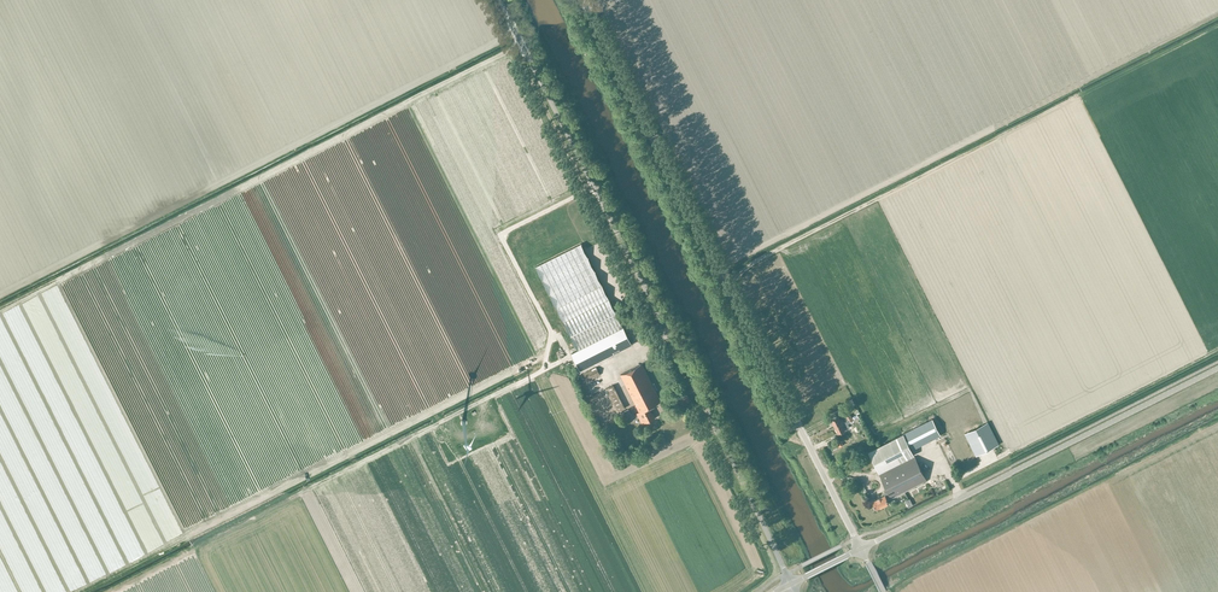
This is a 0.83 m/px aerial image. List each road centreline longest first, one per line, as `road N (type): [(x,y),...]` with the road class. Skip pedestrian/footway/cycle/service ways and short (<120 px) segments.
road 1 (unclassified): [(790,583),(499,0)]
road 2 (unclassified): [(861,549),(583,0)]
road 3 (unclassified): [(861,549),(1217,369)]
road 4 (track): [(446,420),(543,371),(552,333),(502,239),(594,187)]

